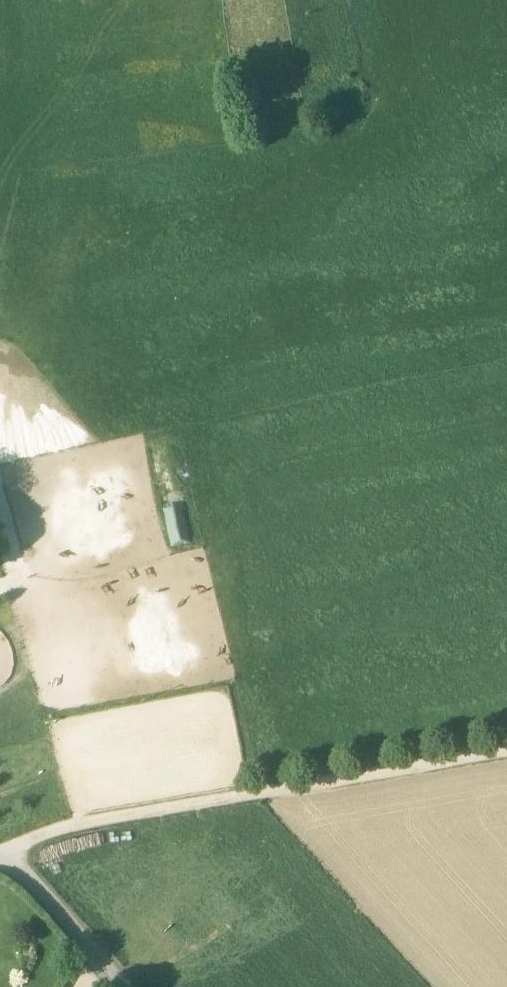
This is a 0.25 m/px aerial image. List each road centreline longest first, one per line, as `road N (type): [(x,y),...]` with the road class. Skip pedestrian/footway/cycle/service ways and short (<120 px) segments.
road 1 (track): [(7,850),(138,810),(506,749)]
road 2 (track): [(7,850),(122,986)]

